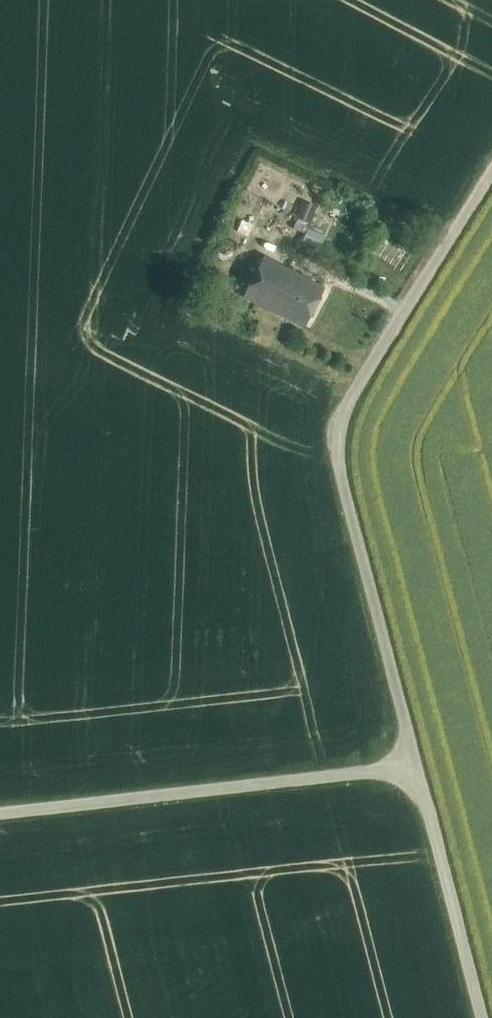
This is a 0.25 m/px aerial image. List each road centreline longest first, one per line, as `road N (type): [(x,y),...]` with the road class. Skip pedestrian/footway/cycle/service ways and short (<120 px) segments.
road 1 (unclassified): [(482,1017),(329,429),(491,170)]
road 2 (track): [(417,769),(0,815)]
road 3 (track): [(272,245),(402,312)]

